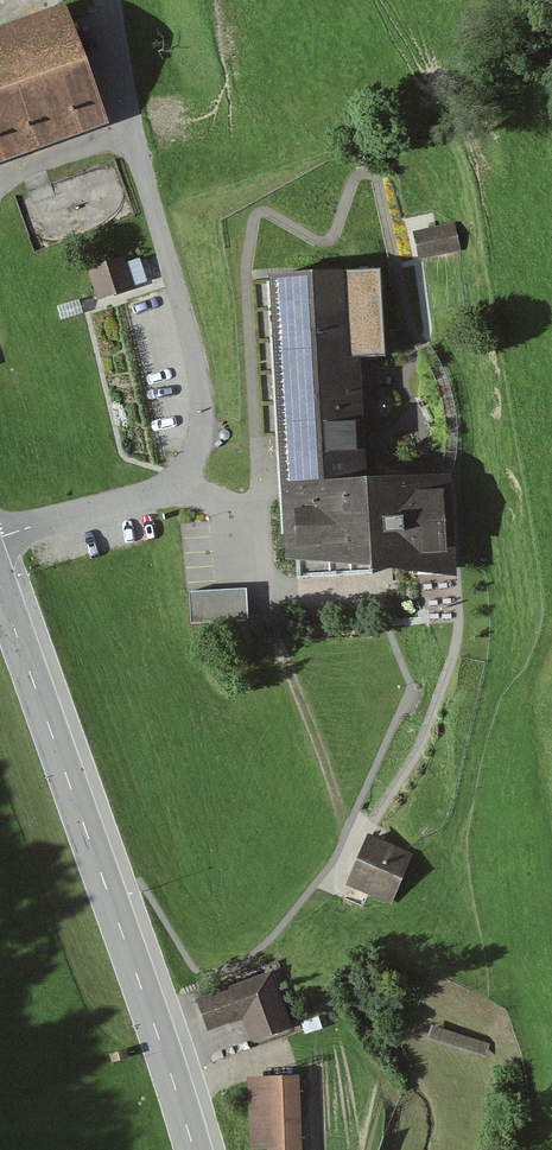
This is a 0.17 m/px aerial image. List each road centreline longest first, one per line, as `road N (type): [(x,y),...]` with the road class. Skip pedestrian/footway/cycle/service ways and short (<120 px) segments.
road 1 (unclassified): [(115,0),(206,418),(194,469),(148,498),(0,536)]
road 2 (tertiary): [(0,585),(198,1149)]
road 3 (track): [(268,615),(350,827)]

